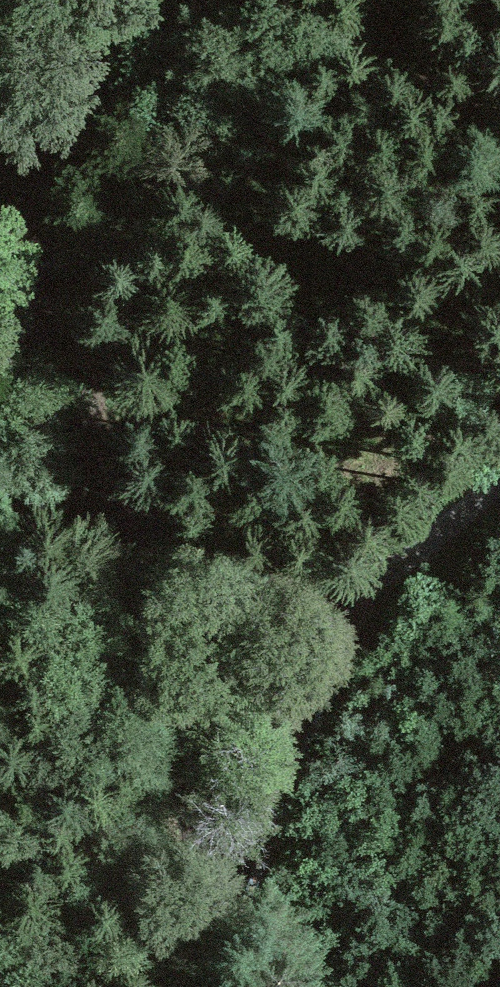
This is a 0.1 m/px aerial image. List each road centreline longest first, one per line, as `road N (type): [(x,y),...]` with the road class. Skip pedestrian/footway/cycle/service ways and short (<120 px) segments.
road 1 (track): [(250,835),(0,129)]
road 2 (track): [(250,835),(293,720),(357,623),(499,485)]
road 3 (track): [(357,623),(156,568),(0,498)]
road 4 (track): [(499,168),(244,0)]
road 5 (track): [(197,986),(250,835)]

